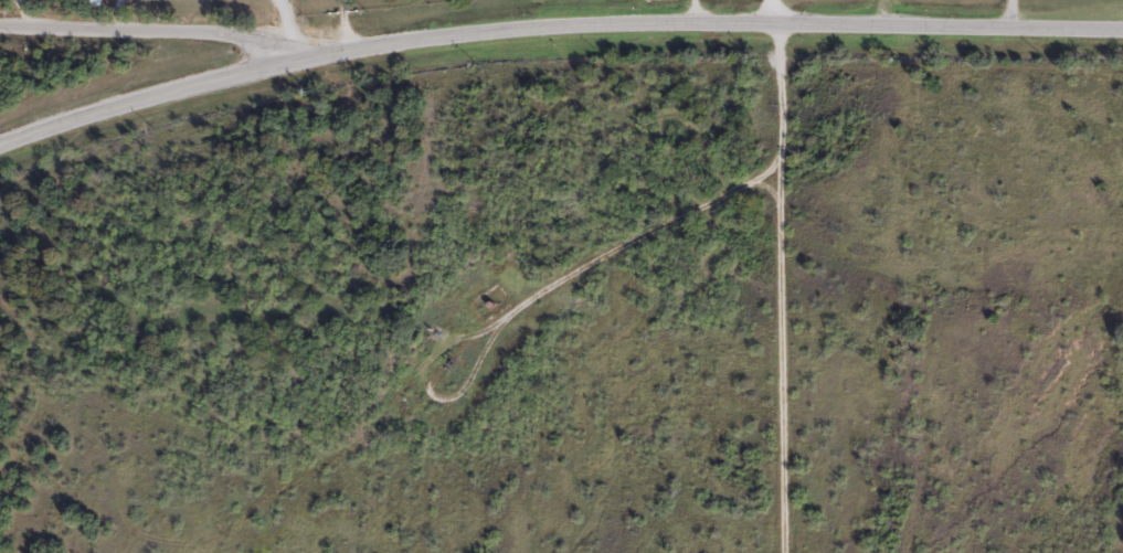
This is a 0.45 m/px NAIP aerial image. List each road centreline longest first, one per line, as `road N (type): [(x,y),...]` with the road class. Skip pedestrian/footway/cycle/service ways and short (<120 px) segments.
road 1 (secondary): [(1122,30),(624,24),(457,35),(288,63),(0,148)]
road 2 (residential): [(771,552),(771,26)]
road 3 (residential): [(0,24),(230,31),(288,63)]

